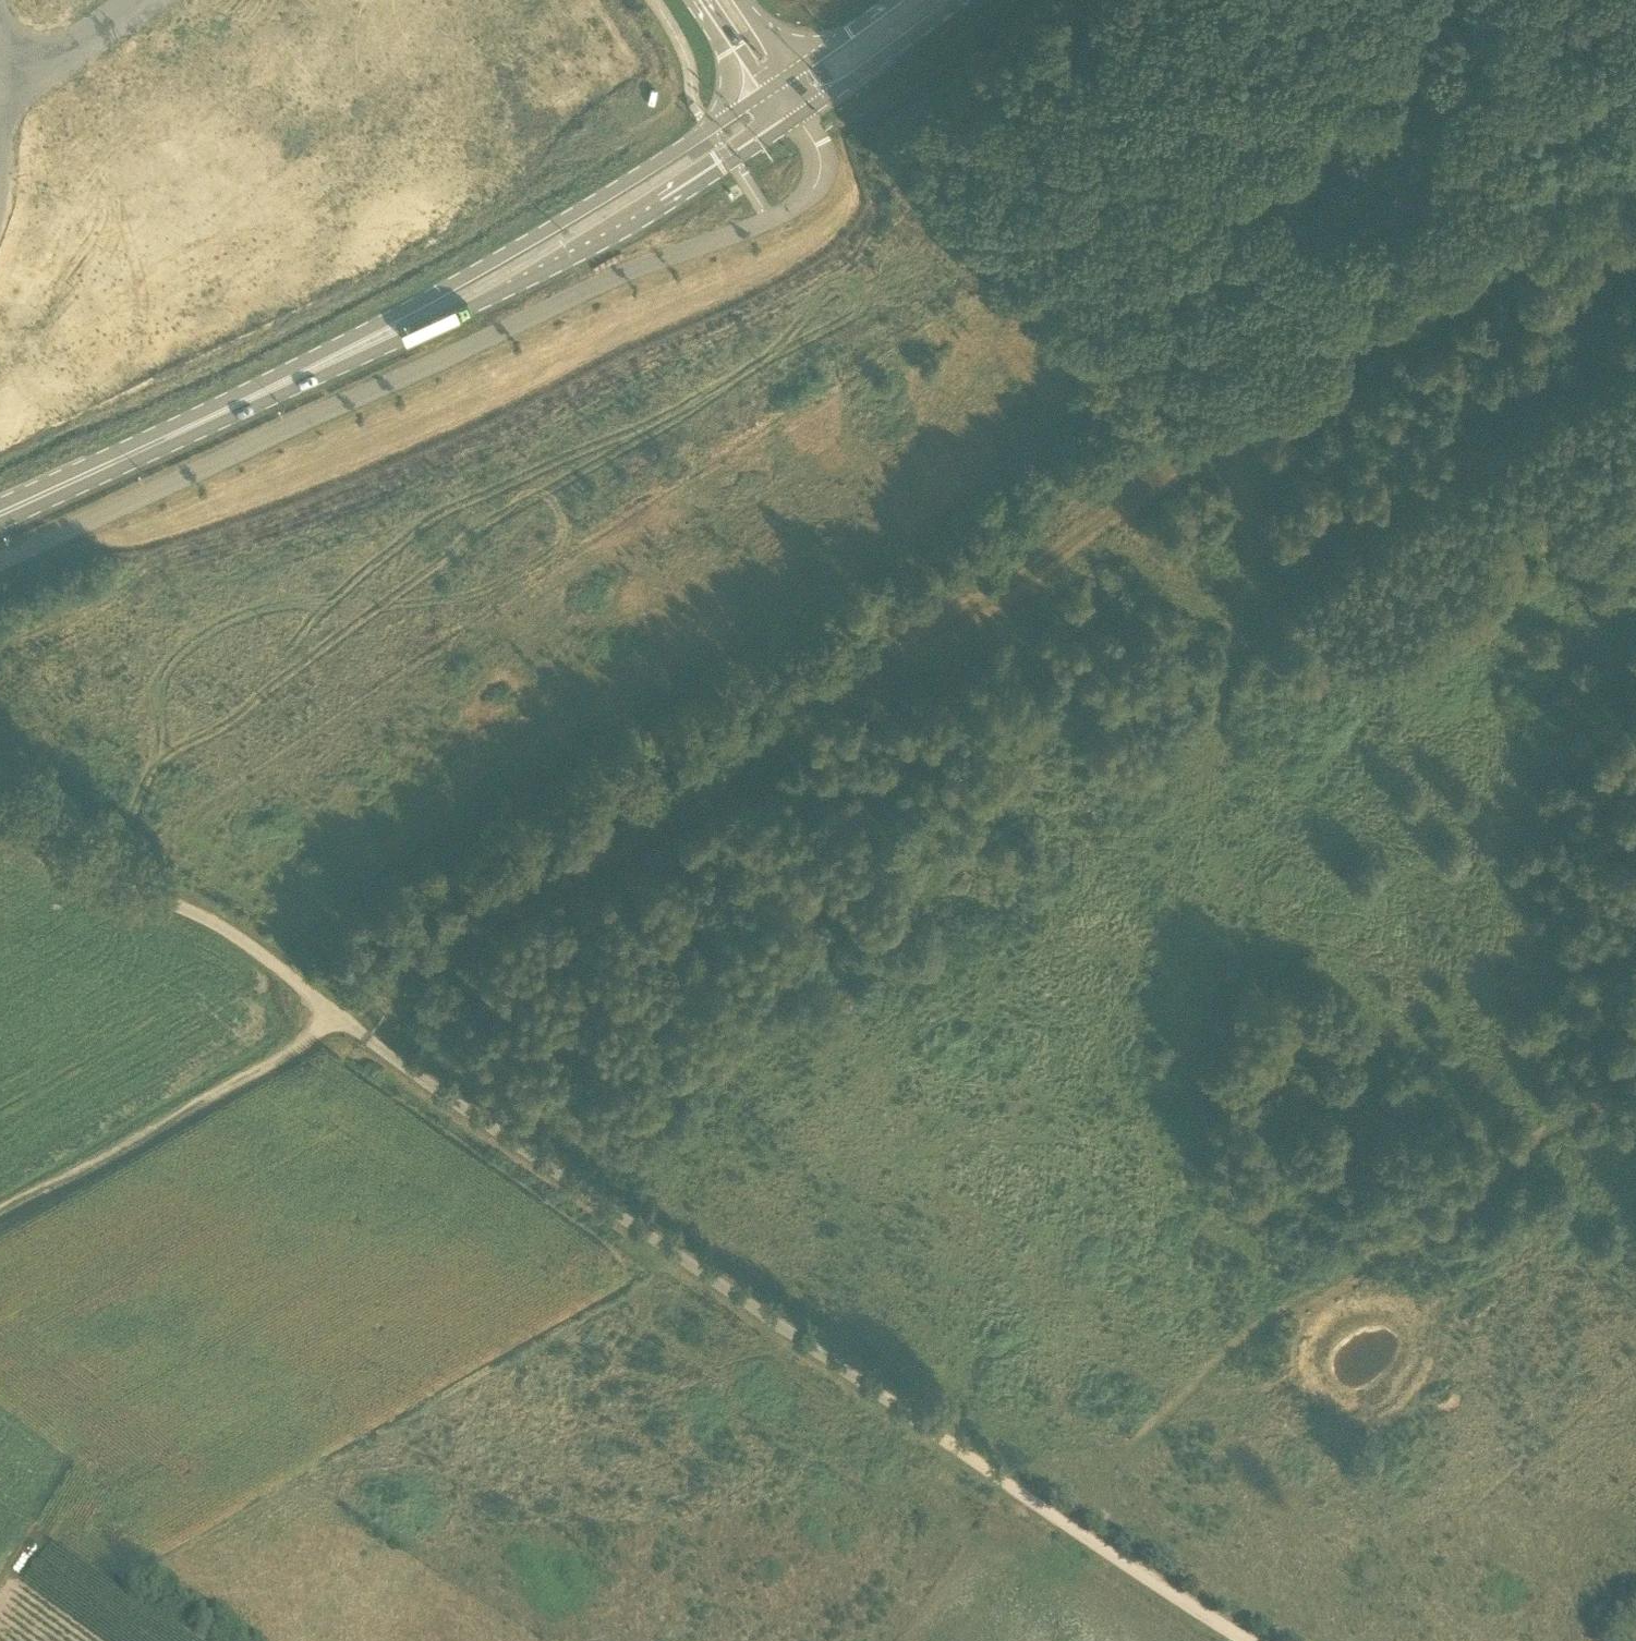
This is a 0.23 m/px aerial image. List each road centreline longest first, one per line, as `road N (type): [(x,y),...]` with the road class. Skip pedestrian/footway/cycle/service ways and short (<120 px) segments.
road 1 (track): [(1499,259),(338,1019),(0,1230)]
road 2 (unclassified): [(932,1433),(522,1154),(215,924),(99,884),(0,819)]
road 3 (unclassified): [(0,563),(621,275),(791,214),(810,199),(819,174),(818,146),(799,118)]
road 4 (primary): [(164,439),(242,415),(486,303),(799,118)]
road 5 (primary): [(761,94),(555,227),(164,439)]
road 6 (track): [(1245,1640),(932,1433)]
road 7 (primary): [(799,118),(963,0)]
road 8 (primary): [(164,439),(0,515)]
road 9 (track): [(1463,283),(1635,269)]
road 10 (track): [(1635,172),(1499,259)]
road 11 (primary): [(894,0),(791,75)]

